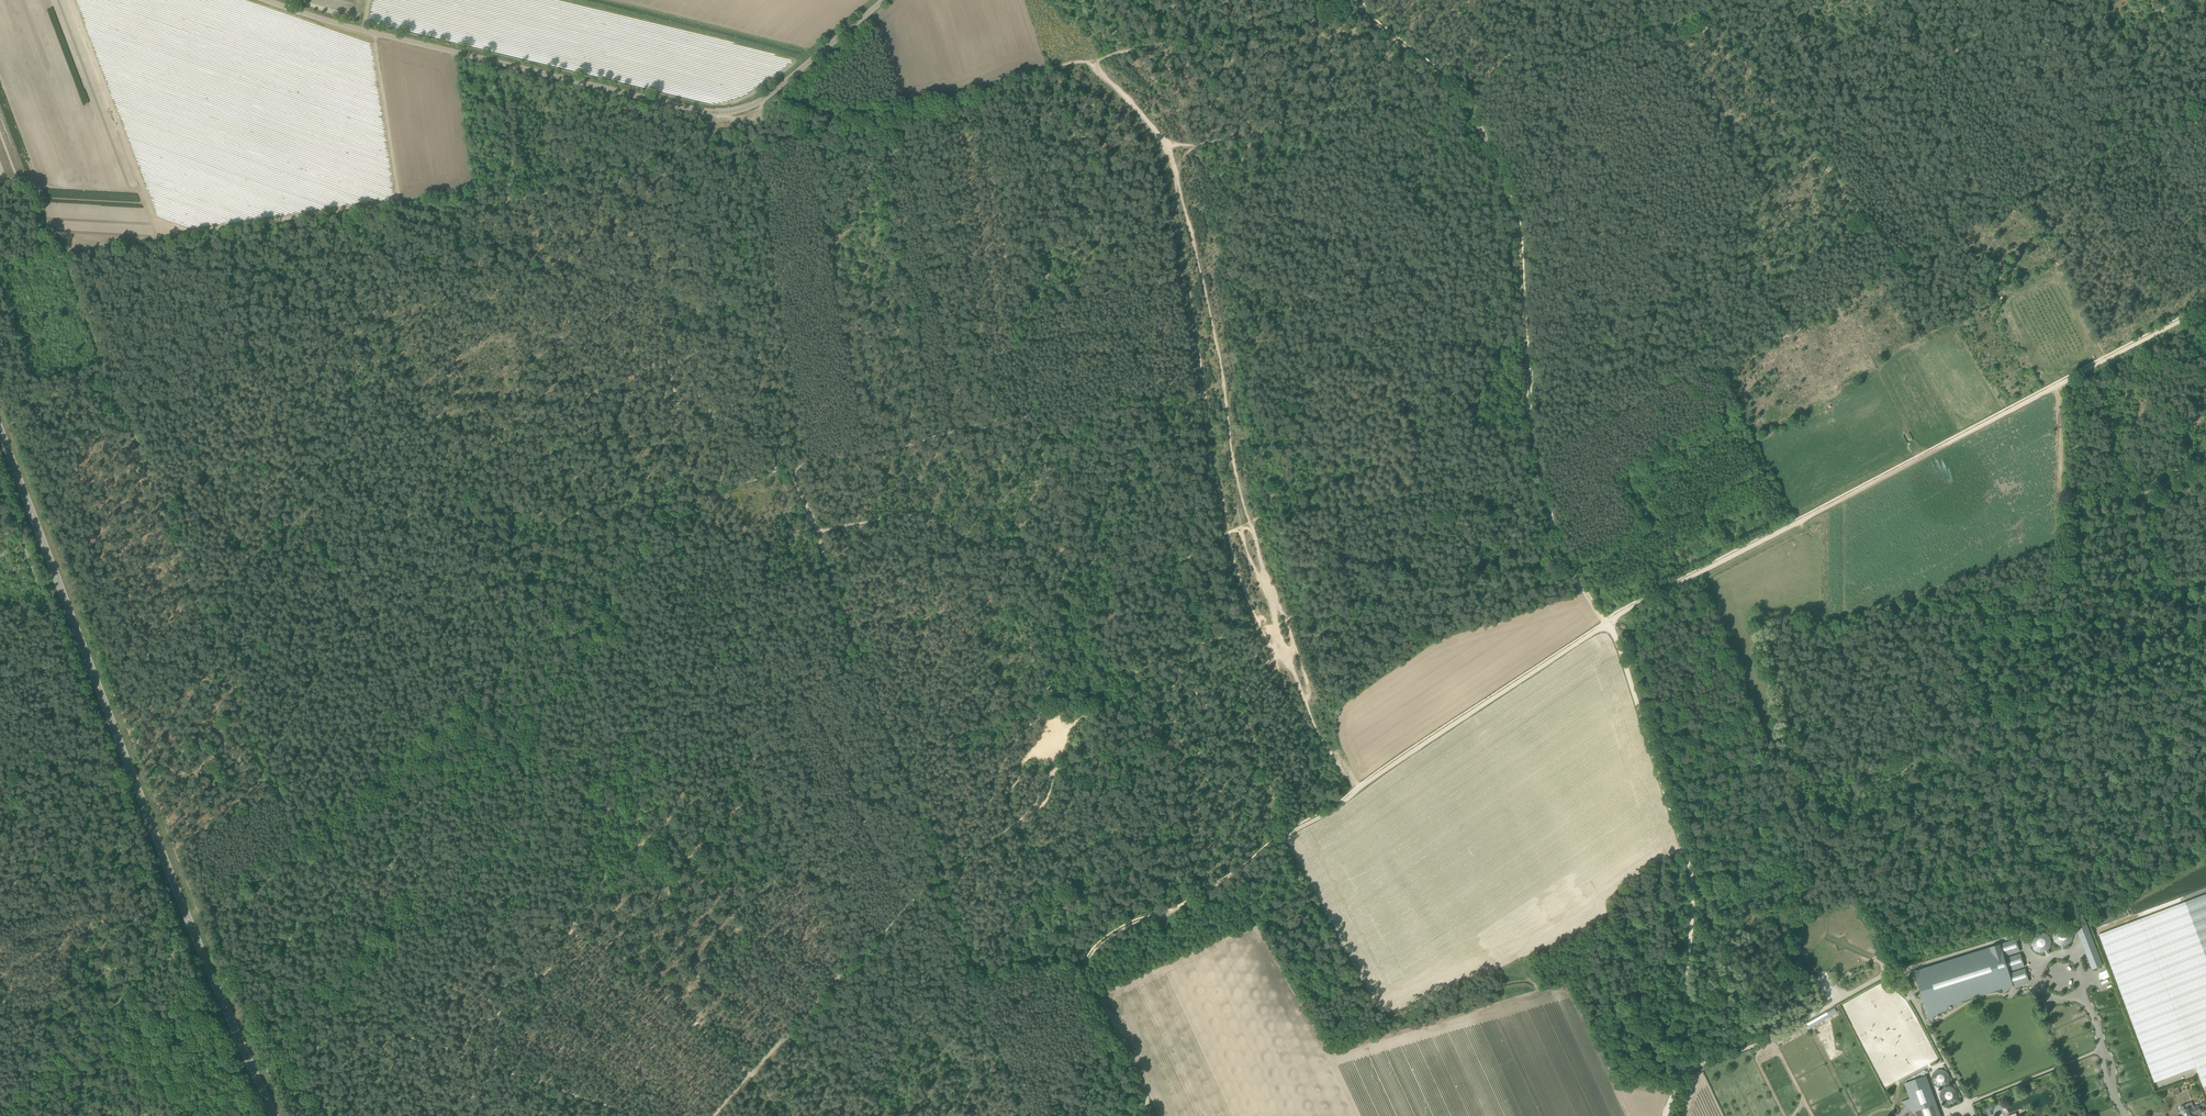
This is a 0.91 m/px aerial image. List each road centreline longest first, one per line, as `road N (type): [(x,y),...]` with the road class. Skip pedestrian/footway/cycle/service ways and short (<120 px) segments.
road 1 (track): [(1096,59),(1165,149),(1199,267),(1245,518),(1275,625),(1352,796)]
road 2 (primary): [(274,1115),(185,909),(0,429)]
road 3 (track): [(1609,622),(2205,308)]
road 4 (tertiary): [(266,0),(716,113),(758,103),(884,0)]
road 5 (track): [(1087,968),(1118,933),(1236,873),(1609,622)]
road 6 (track): [(1324,744),(1283,687),(1231,548),(1176,184)]
road 7 (track): [(1609,622),(1573,574),(1535,456),(1521,227),(1476,121),(1471,87)]
road 8 (track): [(1663,1115),(1681,1040),(1692,869),(1609,622)]
road 9 (track): [(173,954),(0,493)]
road 10 (track): [(759,112),(826,120),(900,109),(1096,59)]
road 11 (track): [(944,873),(844,968),(716,1115)]
road 12 (track): [(1774,670),(1810,801),(1891,973)]
road 13 (track): [(1260,629),(1544,578),(1567,558)]
road 14 (track): [(1165,149),(1472,98)]
road 15 (track): [(1096,59),(1358,9)]
road 16 (track): [(1471,87),(1722,0)]
road 17 (track): [(791,475),(805,464),(936,433),(1040,416)]
road 18 (track): [(1676,1075),(1779,1035),(1891,973)]
road 19 (track): [(574,929),(753,1073)]
road 20 (track): [(1087,968),(1059,962),(1007,973),(980,966),(944,873)]
road 21 (track): [(860,650),(791,475)]
road 22 (track): [(2106,360),(2023,195)]
road 23 (track): [(1087,968),(1151,1105),(1145,1115)]
road 24 (track): [(1961,56),(1826,140)]
road 25 (track): [(110,1011),(0,1111)]
road 26 (track): [(508,1067),(642,1115)]
road 27 (track): [(2070,497),(2158,490),(2205,466)]
road 28 (track): [(1471,87),(1358,9)]
road 29 (track): [(908,772),(860,650)]
road 30 (track): [(1678,1059),(1649,1006),(1630,1001),(1592,1022)]
road 31 (track): [(110,1011),(75,982),(0,977)]

